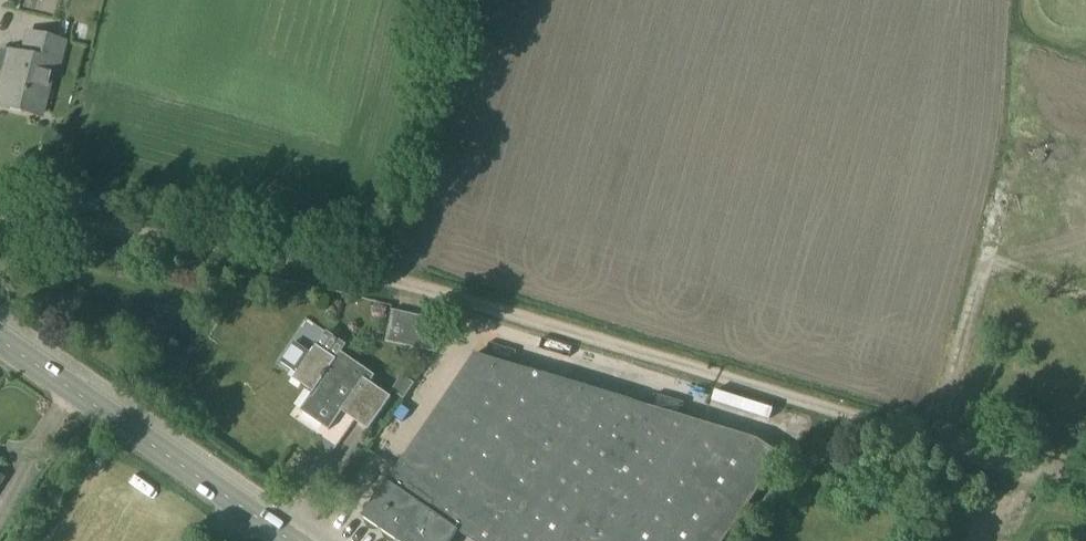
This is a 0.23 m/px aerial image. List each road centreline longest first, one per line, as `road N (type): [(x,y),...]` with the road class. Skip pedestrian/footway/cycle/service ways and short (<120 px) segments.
road 1 (unclassified): [(0,217),(430,297),(1085,489)]
road 2 (secondary): [(289,540),(0,339)]

